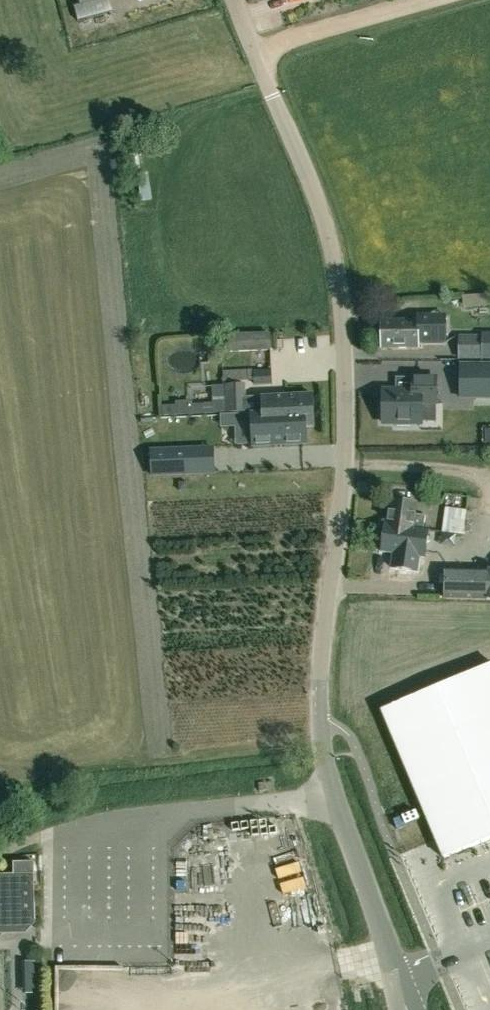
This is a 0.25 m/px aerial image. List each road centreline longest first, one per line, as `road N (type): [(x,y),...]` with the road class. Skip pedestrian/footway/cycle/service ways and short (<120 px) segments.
road 1 (unclassified): [(335,798),(320,736),(321,676),(354,345),(343,278),(251,48)]
road 2 (unclassified): [(335,798),(109,820)]
road 3 (unclassified): [(395,977),(335,798)]
road 4 (residential): [(251,48),(432,0)]

